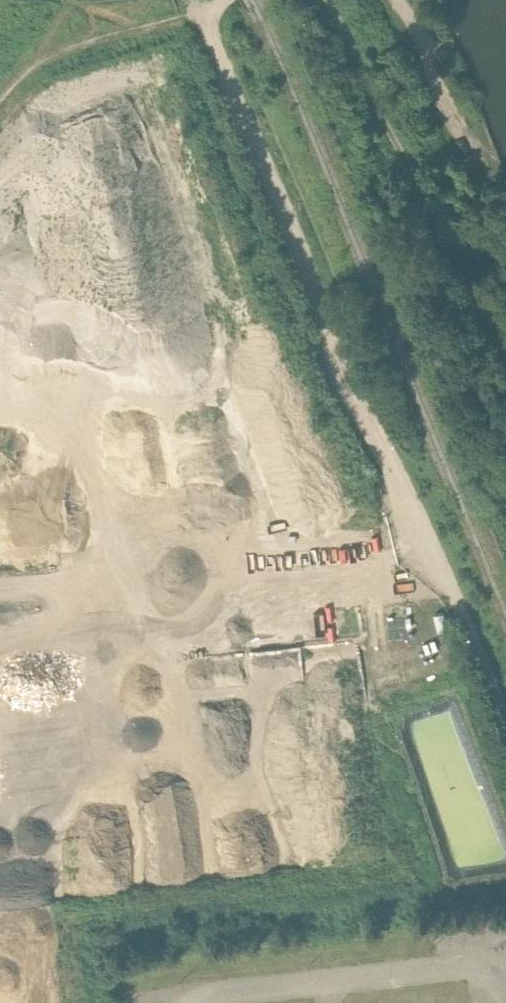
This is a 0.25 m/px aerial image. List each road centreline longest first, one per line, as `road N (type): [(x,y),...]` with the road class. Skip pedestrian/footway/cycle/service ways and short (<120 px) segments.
road 1 (track): [(387,453),(199,13)]
road 2 (track): [(505,356),(435,183),(377,114),(326,0)]
road 3 (unclassified): [(505,720),(387,453)]
road 4 (track): [(0,99),(32,62),(128,32)]
road 5 (track): [(401,0),(432,61),(450,133)]

